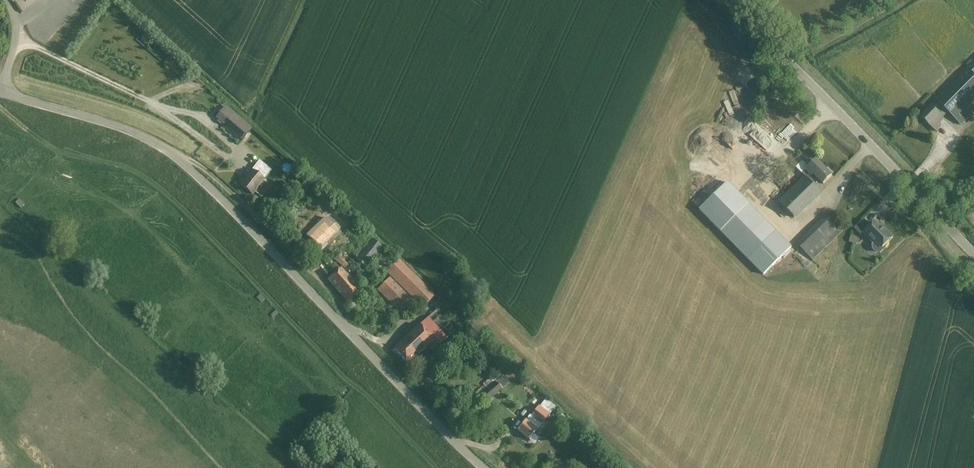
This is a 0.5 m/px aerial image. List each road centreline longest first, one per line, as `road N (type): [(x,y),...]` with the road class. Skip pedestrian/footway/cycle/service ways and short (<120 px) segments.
road 1 (tertiary): [(485,467),(167,150),(2,94)]
road 2 (tertiary): [(973,252),(732,0)]

